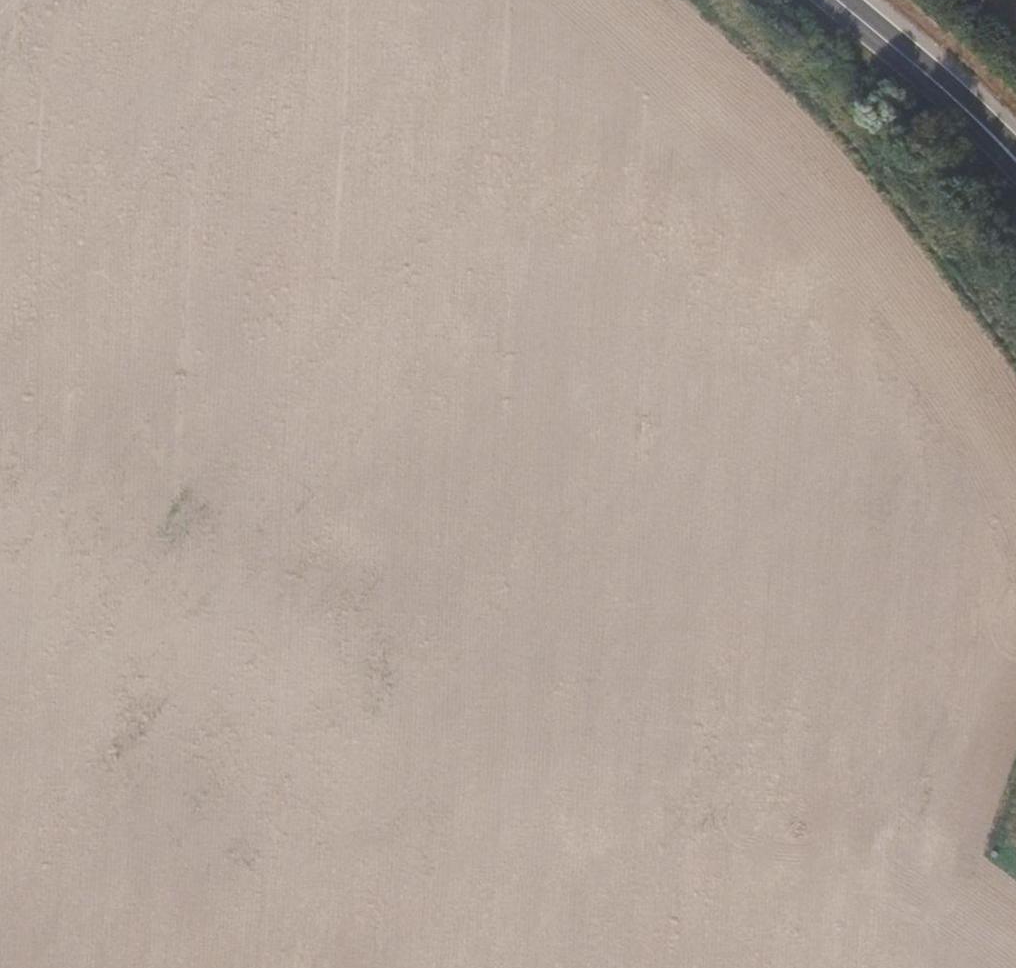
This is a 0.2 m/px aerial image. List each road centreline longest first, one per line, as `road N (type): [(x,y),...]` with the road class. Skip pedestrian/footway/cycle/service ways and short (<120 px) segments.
road 1 (tertiary): [(838,0),(1012,156)]

